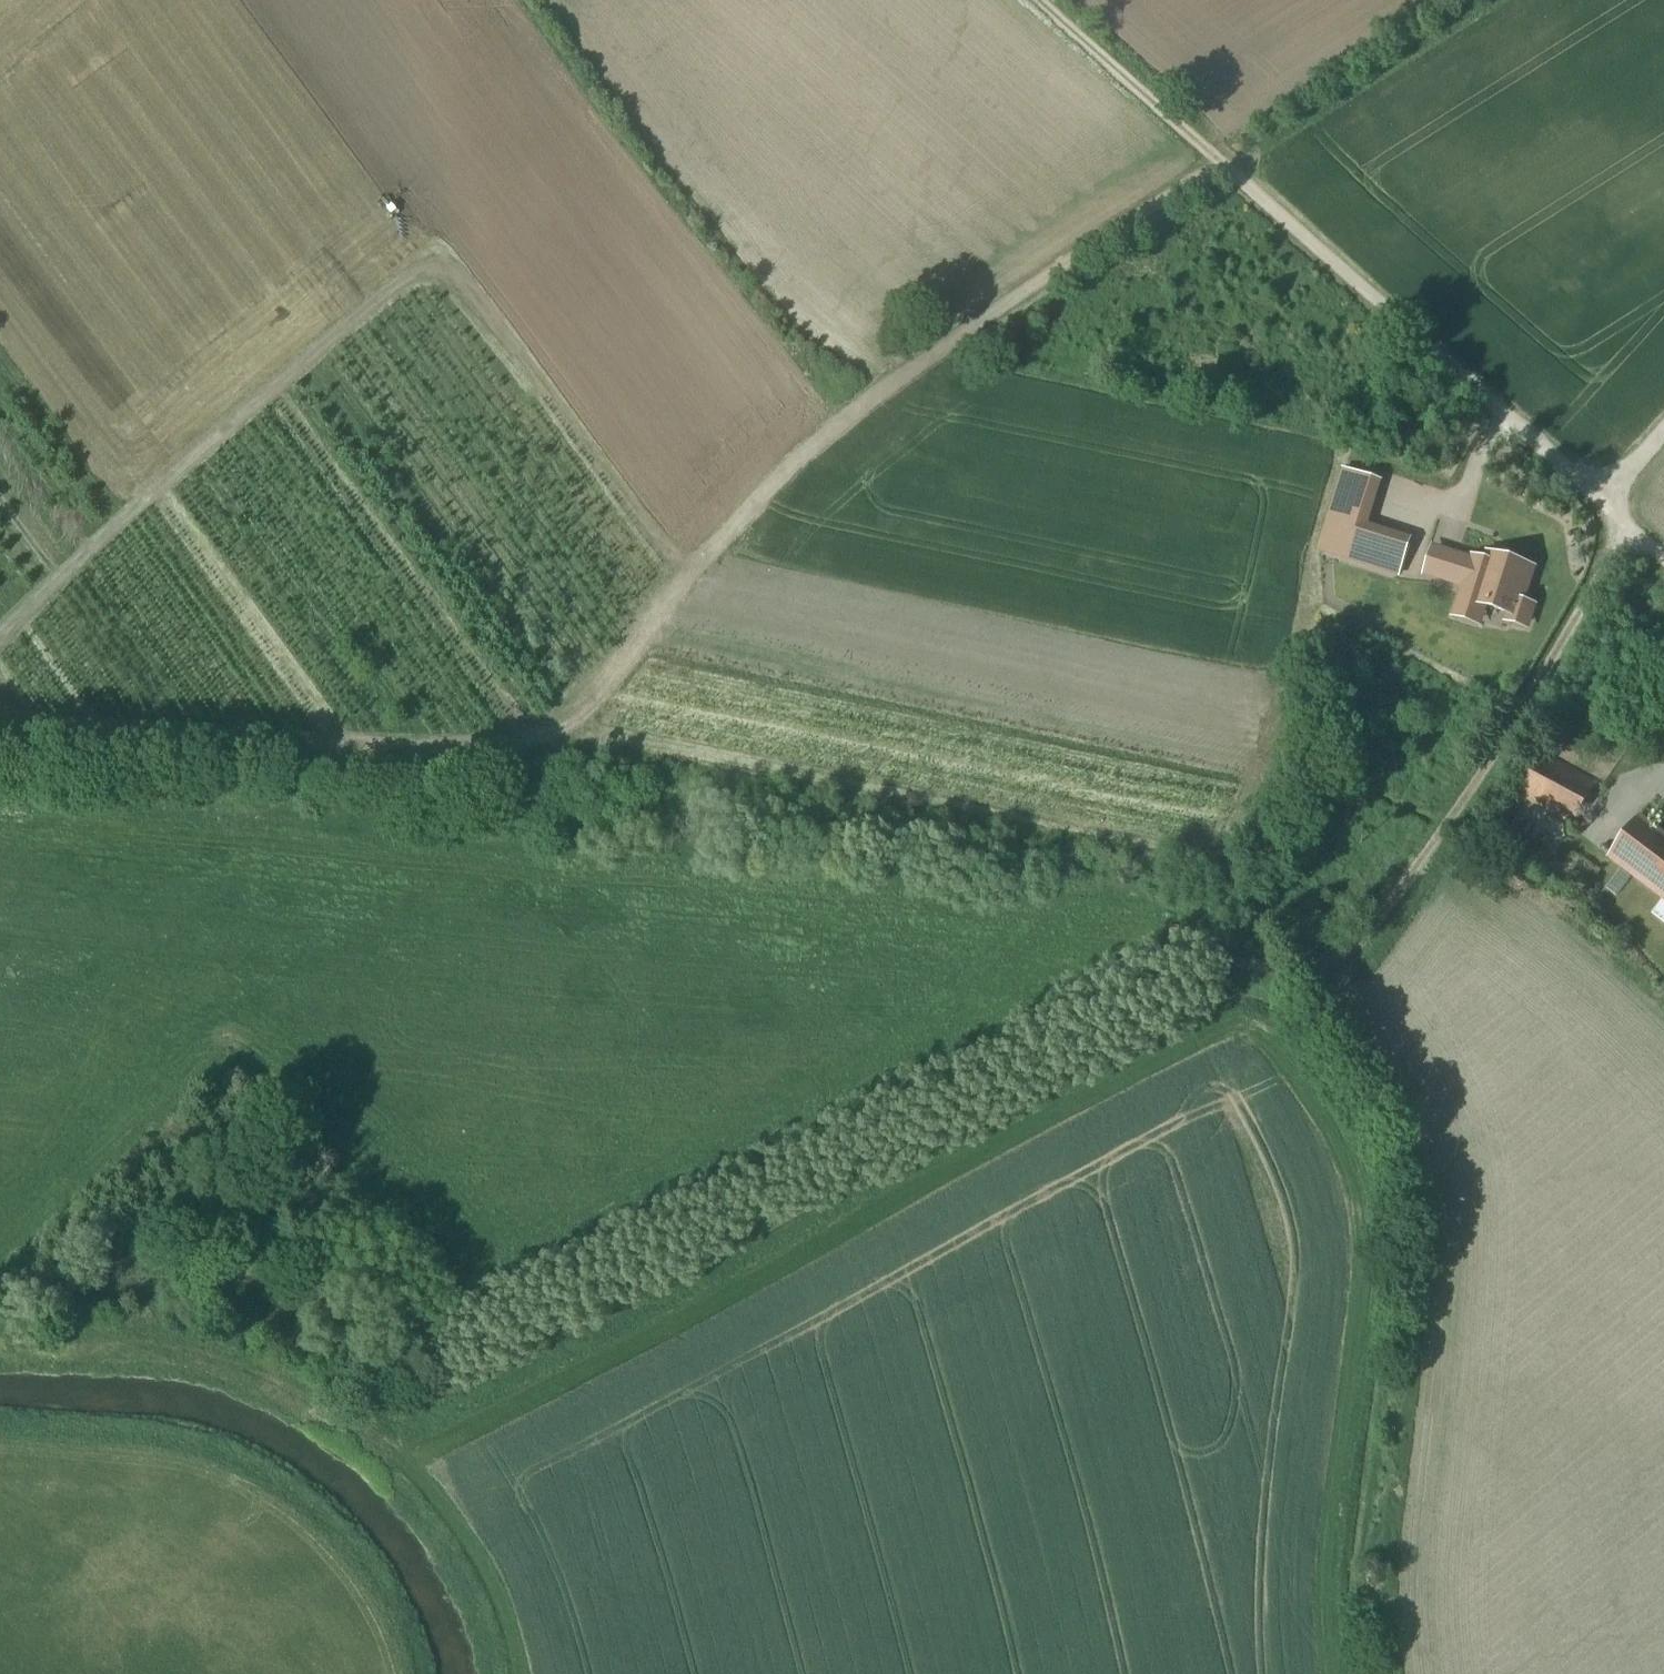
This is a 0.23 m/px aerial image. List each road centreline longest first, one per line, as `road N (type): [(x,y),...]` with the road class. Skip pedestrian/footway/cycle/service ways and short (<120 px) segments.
road 1 (unclassified): [(1605,503),(1043,0)]
road 2 (unclassified): [(1634,539),(1445,833)]
road 3 (track): [(1445,833),(1374,922),(1311,972),(1236,964)]

